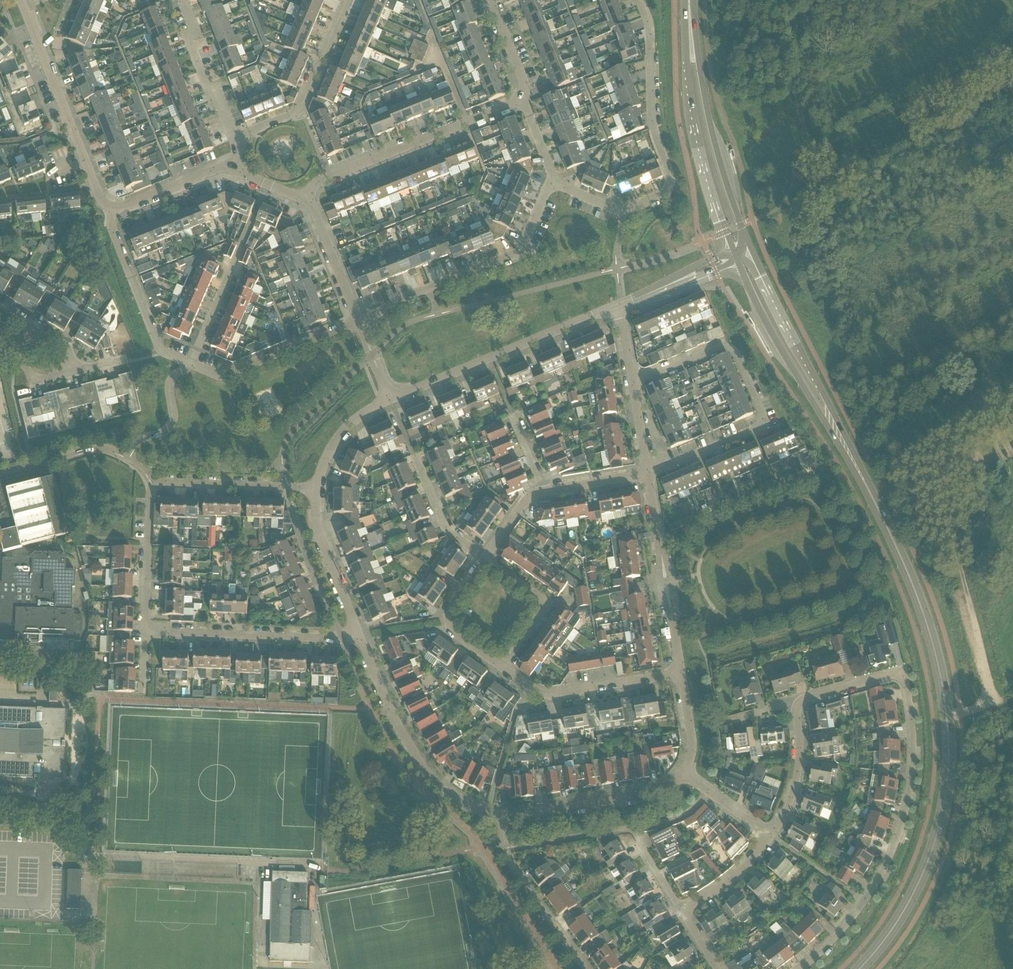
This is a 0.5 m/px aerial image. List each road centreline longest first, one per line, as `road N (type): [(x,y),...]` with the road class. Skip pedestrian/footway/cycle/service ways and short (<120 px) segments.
road 1 (secondary): [(860,968),(920,886),(948,794),(951,747),(929,631),(844,451)]
road 2 (residential): [(798,705),(903,677),(912,765),(890,856),(836,936),(799,968)]
road 3 (residential): [(642,0),(654,33),(653,130),(671,185),(623,211),(556,187)]
road 4 (residential): [(647,475),(757,429),(763,419),(729,348),(632,382)]
road 5 (residential): [(144,633),(154,491),(168,484),(316,490)]
road 6 (secondary): [(752,254),(708,118),(690,0)]
road 7 (secondary): [(687,0),(690,98),(734,254)]
road 8 (unclassified): [(358,320),(514,253),(556,187)]
road 9 (residential): [(620,306),(390,398)]
road 10 (residential): [(357,634),(389,707),(453,798),(501,820)]
road 11 (residential): [(306,202),(327,179),(522,98)]
road 12 (residential): [(22,0),(93,181),(113,205)]
road 13 (secondary): [(844,451),(839,424),(752,254)]
road 14 (secondary): [(738,265),(775,343),(844,451)]
road 15 (residential): [(357,634),(144,633)]
road 16 (residential): [(679,675),(647,475)]
road 17 (residential): [(501,820),(667,788),(684,774)]
road 18 (residential): [(234,138),(295,115),(344,0)]
road 19 (unclassified): [(190,366),(163,355),(155,341),(111,231),(113,205)]
road 20 (residential): [(679,675),(552,697),(505,671)]
road 21 (unclassified): [(190,366),(219,378),(358,320)]
road 22 (residential): [(589,968),(503,850),(501,820)]
road 23 (residential): [(505,671),(545,606),(484,557)]
road 24 (residential): [(316,490),(316,527),(357,634)]
road 25 (residential): [(505,671),(447,622),(484,557)]
road 26 (residential): [(234,138),(191,44),(195,30),(184,0)]
road 27 (residential): [(770,838),(797,778),(798,705)]
road 28 (residential): [(306,202),(358,320)]
road 29 (residential): [(113,205),(233,168)]
road 30 (unclassified): [(190,366),(237,250)]
road 31 (residential): [(390,398),(338,436),(316,490)]
road 32 (residential): [(484,557),(444,528),(417,460)]

